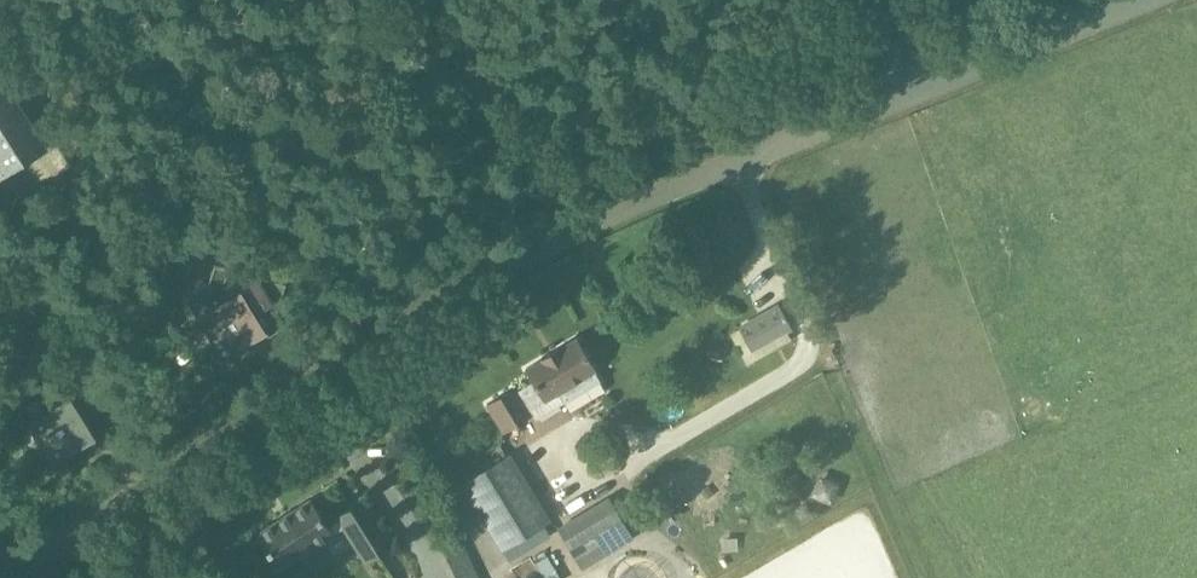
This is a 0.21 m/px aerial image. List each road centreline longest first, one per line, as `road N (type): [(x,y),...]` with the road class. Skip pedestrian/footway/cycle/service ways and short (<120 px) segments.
road 1 (unclassified): [(11,566),(579,229),(906,95)]
road 2 (unclassified): [(906,95),(1148,0)]

